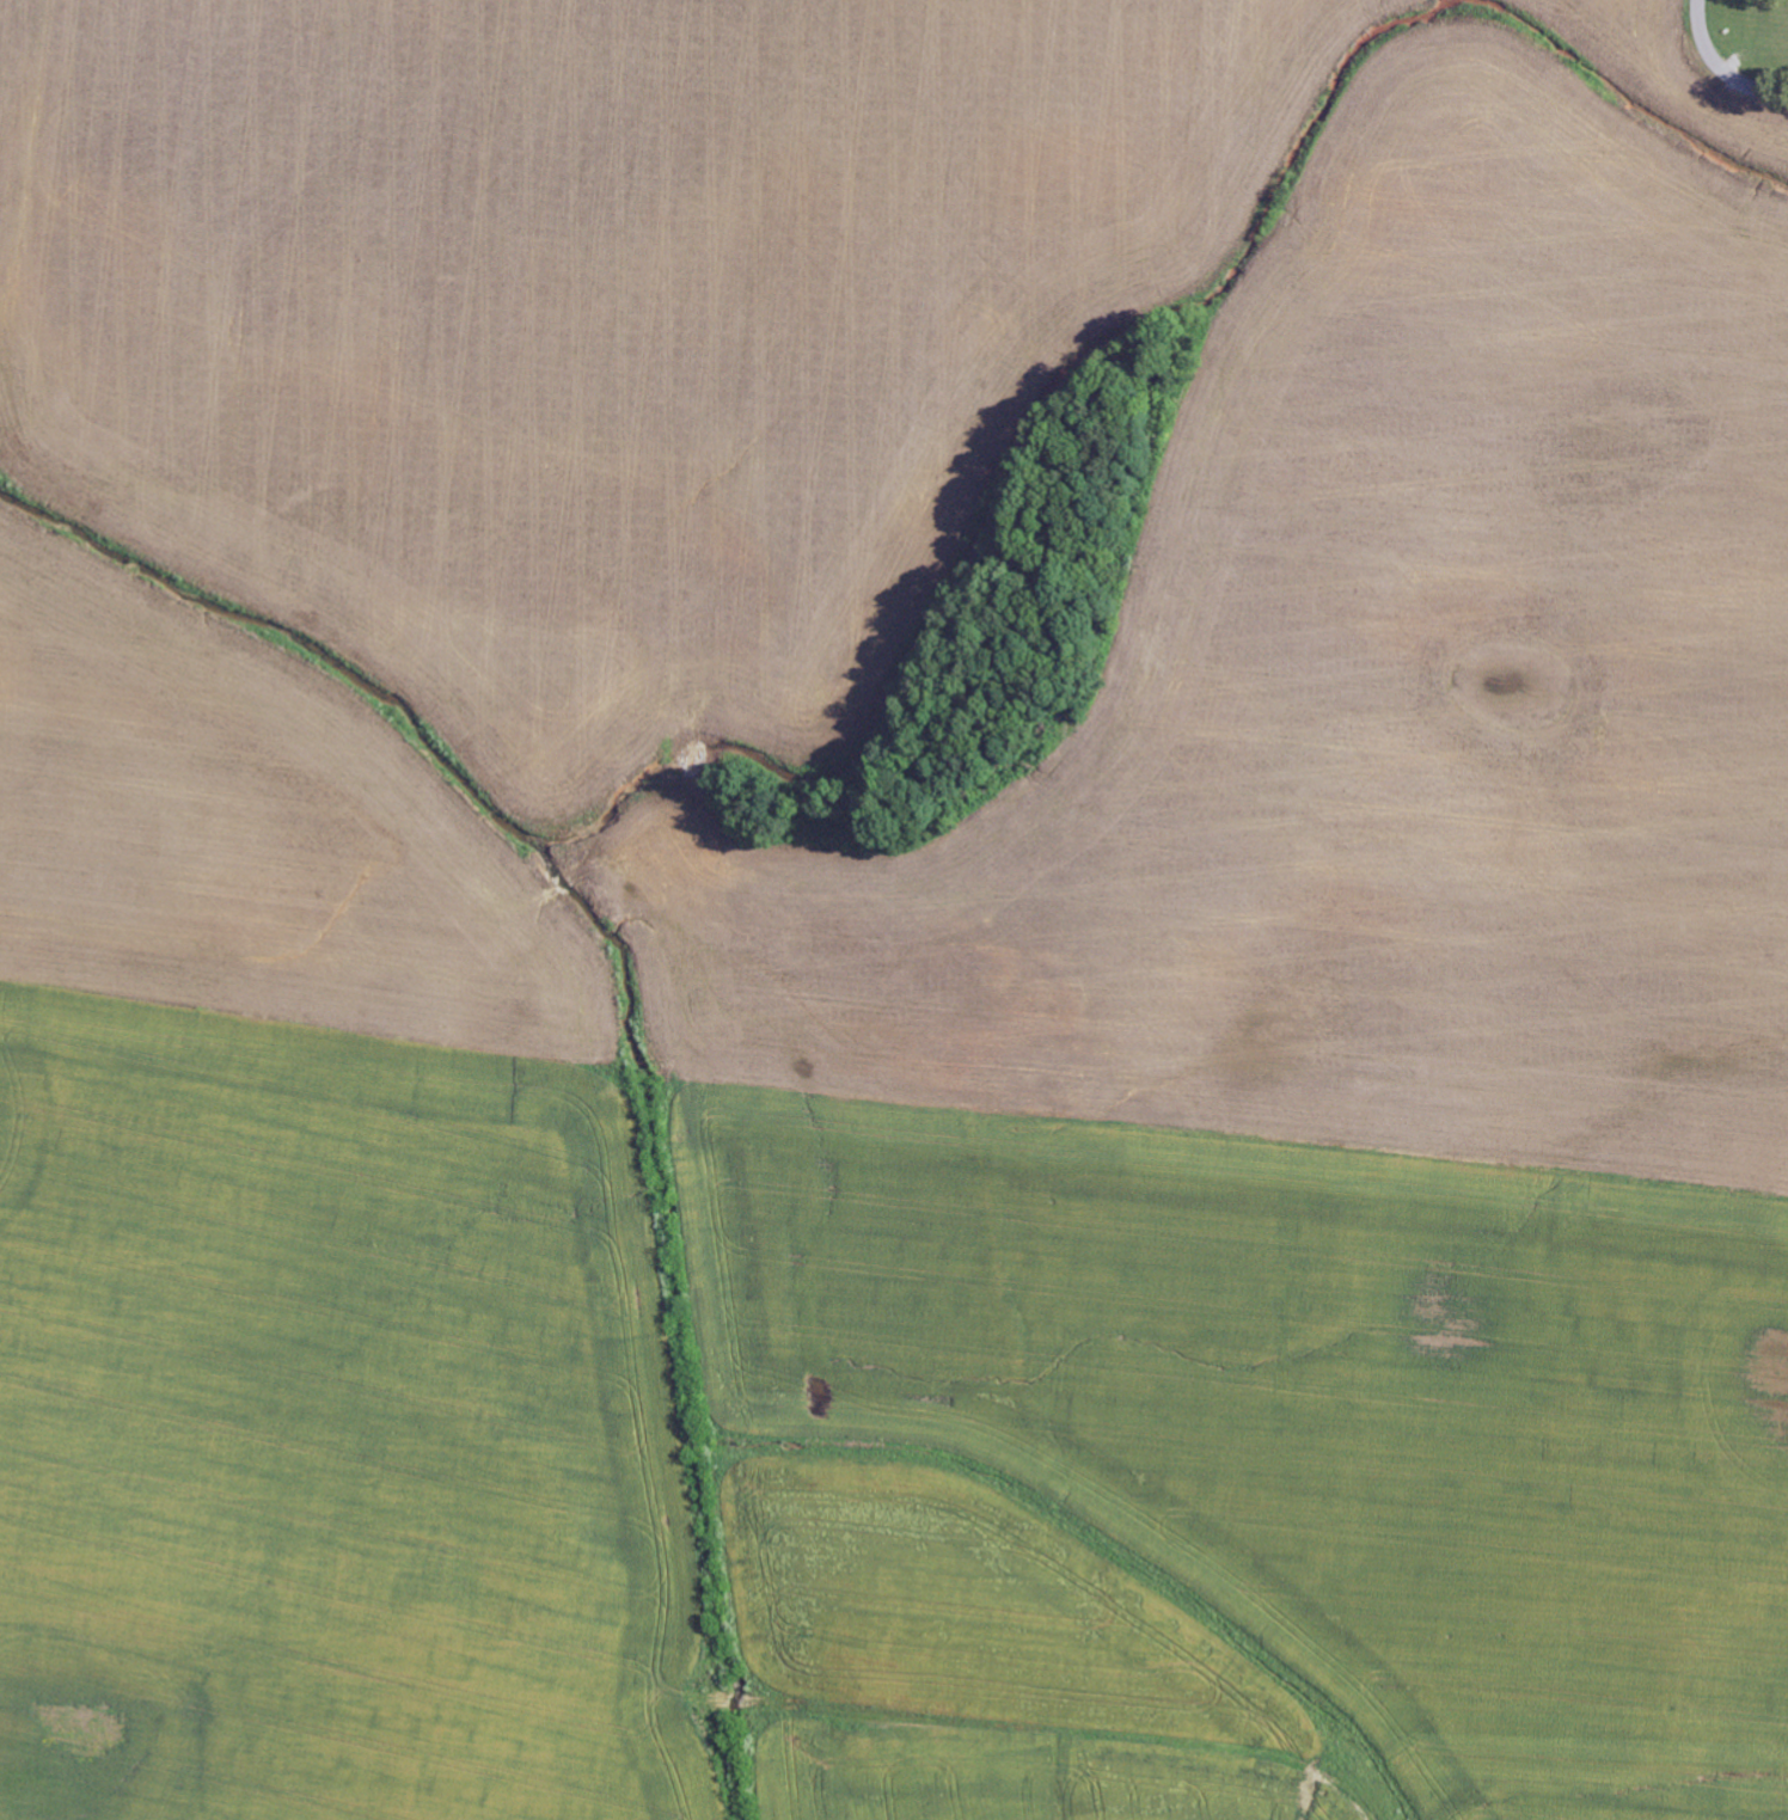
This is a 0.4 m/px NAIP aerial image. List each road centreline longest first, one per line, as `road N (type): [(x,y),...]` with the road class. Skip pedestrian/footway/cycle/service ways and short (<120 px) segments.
road 1 (residential): [(1787,97),(1722,69),(1701,32),(1698,0)]

